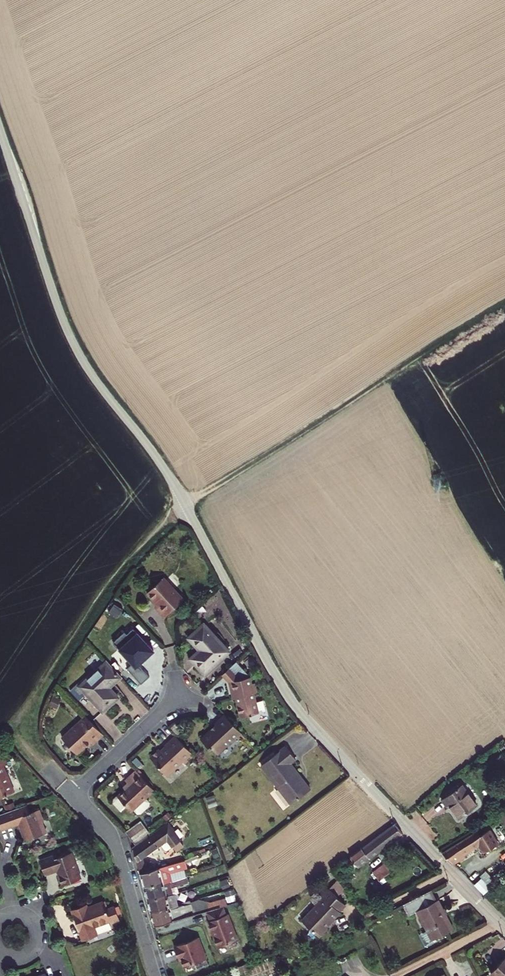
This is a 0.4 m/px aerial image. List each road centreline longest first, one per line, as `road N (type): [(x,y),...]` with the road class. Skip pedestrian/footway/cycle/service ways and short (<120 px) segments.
road 1 (residential): [(0,130),(69,334),(163,467),(288,694),(499,922)]
road 2 (track): [(48,768),(15,728),(147,545),(187,509),(504,306)]
road 3 (residential): [(73,795),(118,850),(155,975)]
road 4 (residential): [(178,697),(73,795)]

